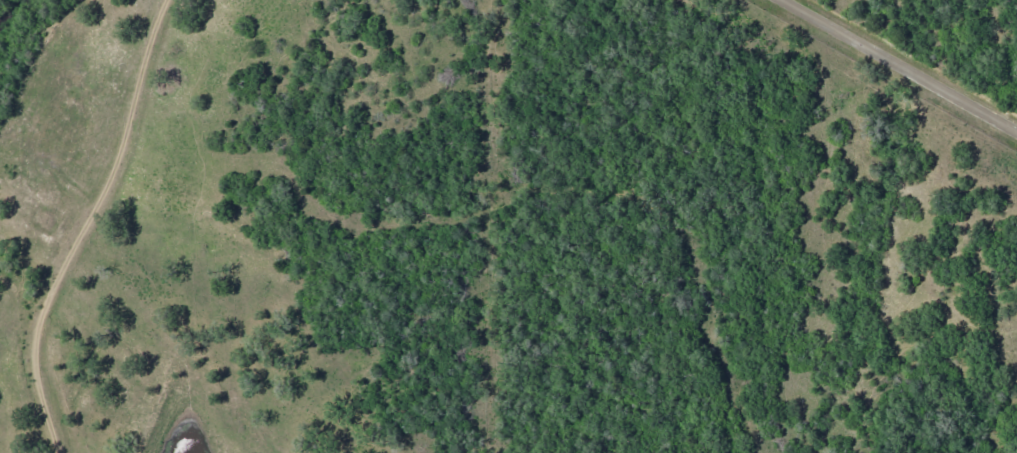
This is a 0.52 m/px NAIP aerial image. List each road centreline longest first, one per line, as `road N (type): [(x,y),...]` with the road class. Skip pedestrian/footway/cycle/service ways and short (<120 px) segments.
road 1 (residential): [(76,452),(85,312),(154,190),(193,57),(220,0)]
road 2 (residential): [(1016,124),(794,0)]

